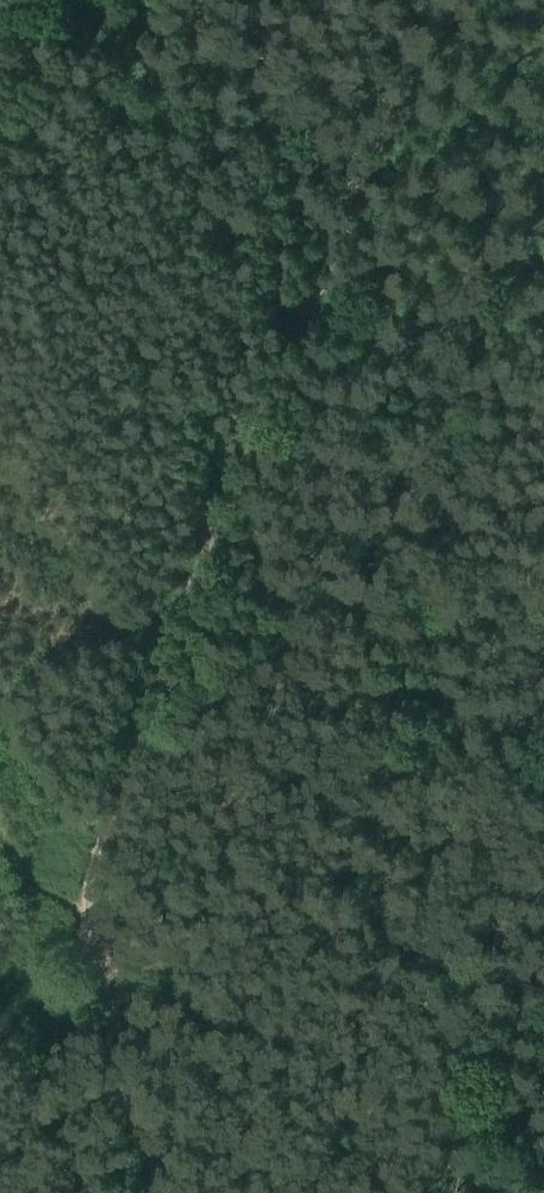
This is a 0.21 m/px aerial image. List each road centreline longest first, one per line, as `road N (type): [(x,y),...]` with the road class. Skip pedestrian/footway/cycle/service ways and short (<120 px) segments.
road 1 (track): [(67,904),(300,329)]
road 2 (track): [(300,329),(380,123),(402,38)]
road 3 (track): [(82,936),(104,1006),(106,1063),(162,1192)]

